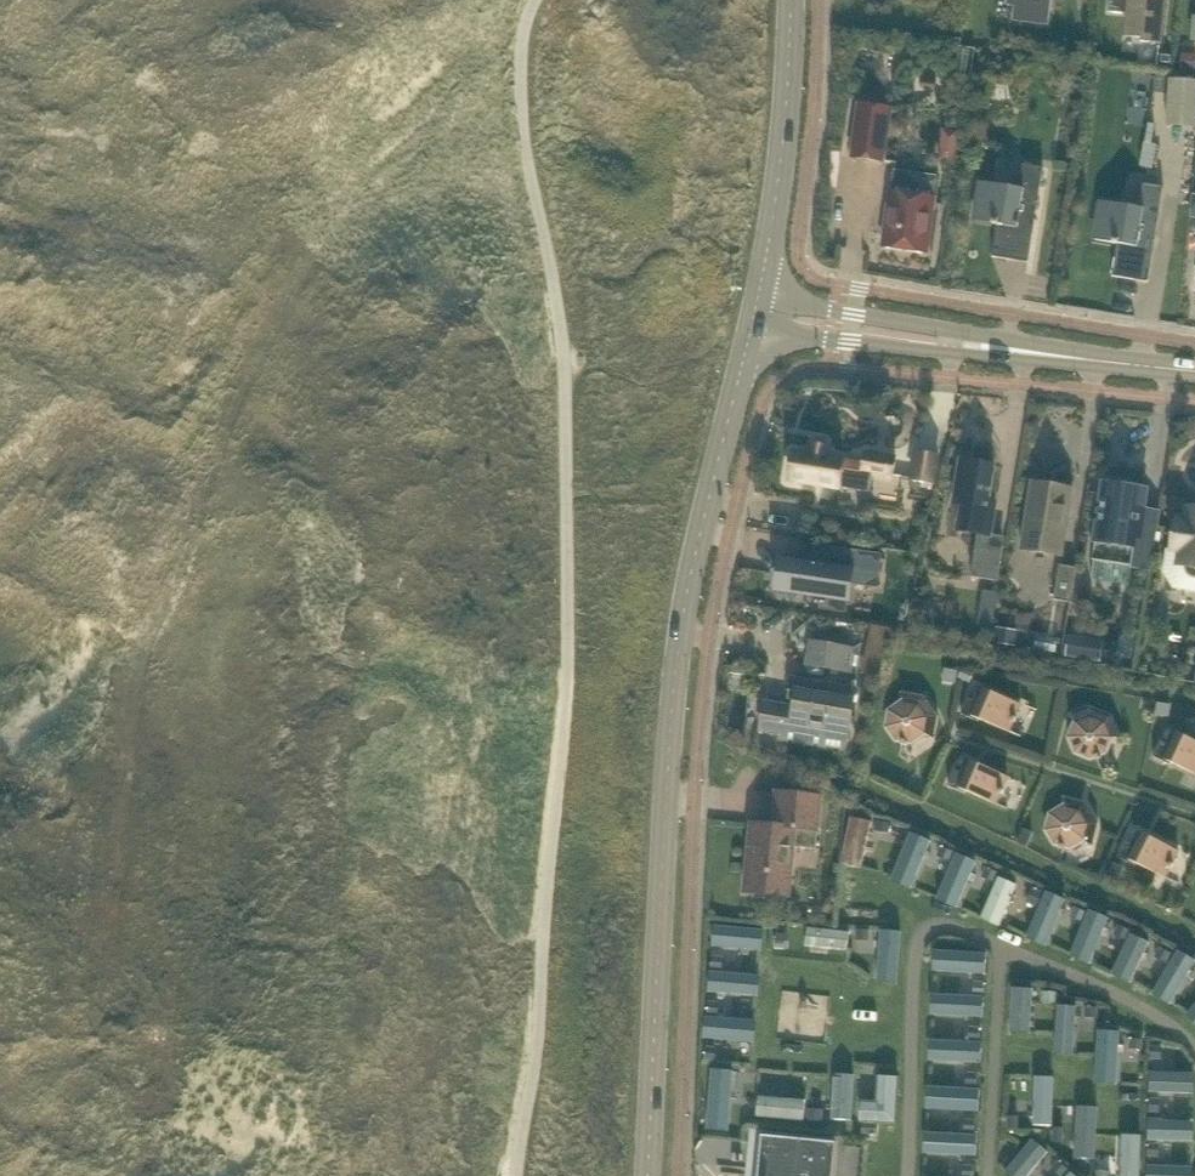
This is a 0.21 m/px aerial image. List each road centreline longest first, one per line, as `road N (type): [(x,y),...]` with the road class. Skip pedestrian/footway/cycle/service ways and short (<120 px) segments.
road 1 (tertiary): [(650,1175),(685,609),(752,331)]
road 2 (tertiary): [(760,297),(784,142),(791,0)]
road 3 (tertiary): [(752,331),(975,354),(1029,349)]
road 4 (tertiary): [(1029,349),(760,297)]
road 5 (tertiary): [(1194,372),(1029,349)]

